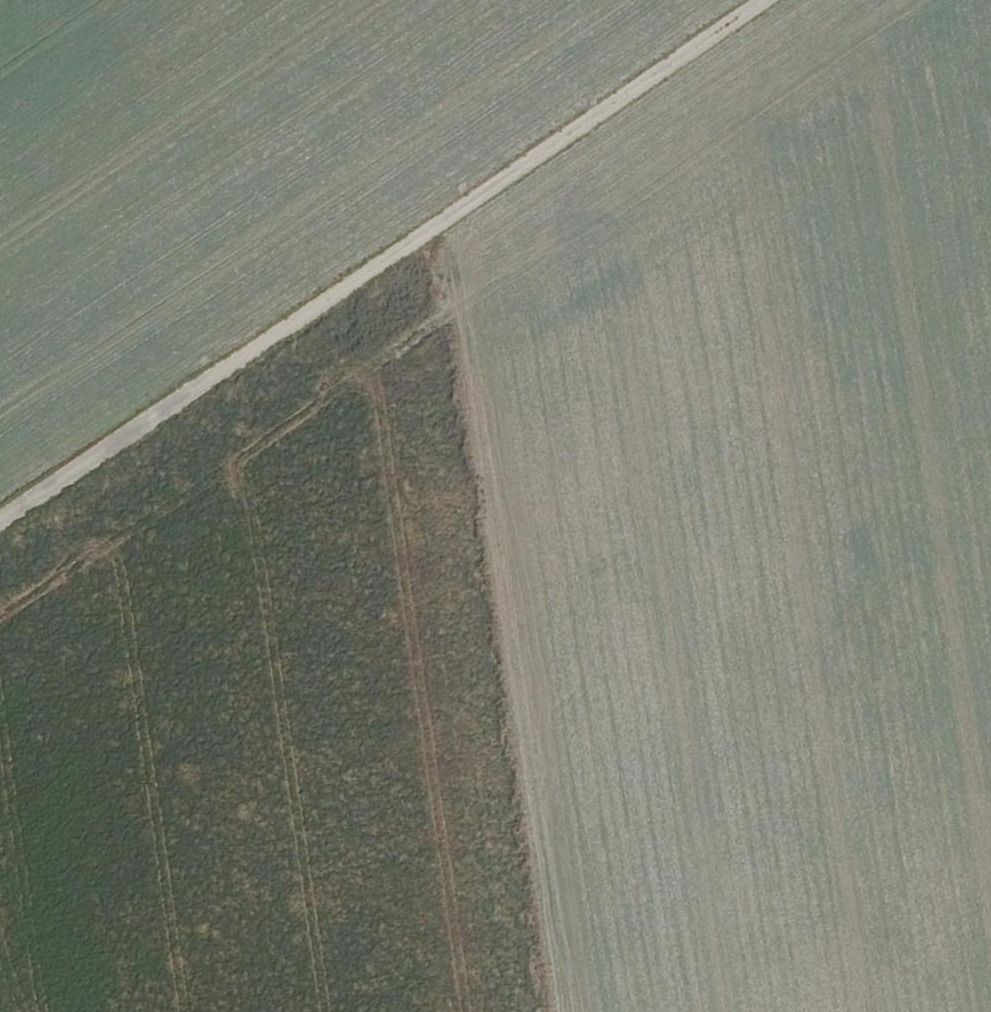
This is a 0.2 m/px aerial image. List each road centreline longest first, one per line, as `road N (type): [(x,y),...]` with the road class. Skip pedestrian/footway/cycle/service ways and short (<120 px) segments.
road 1 (track): [(0,520),(760,0)]

